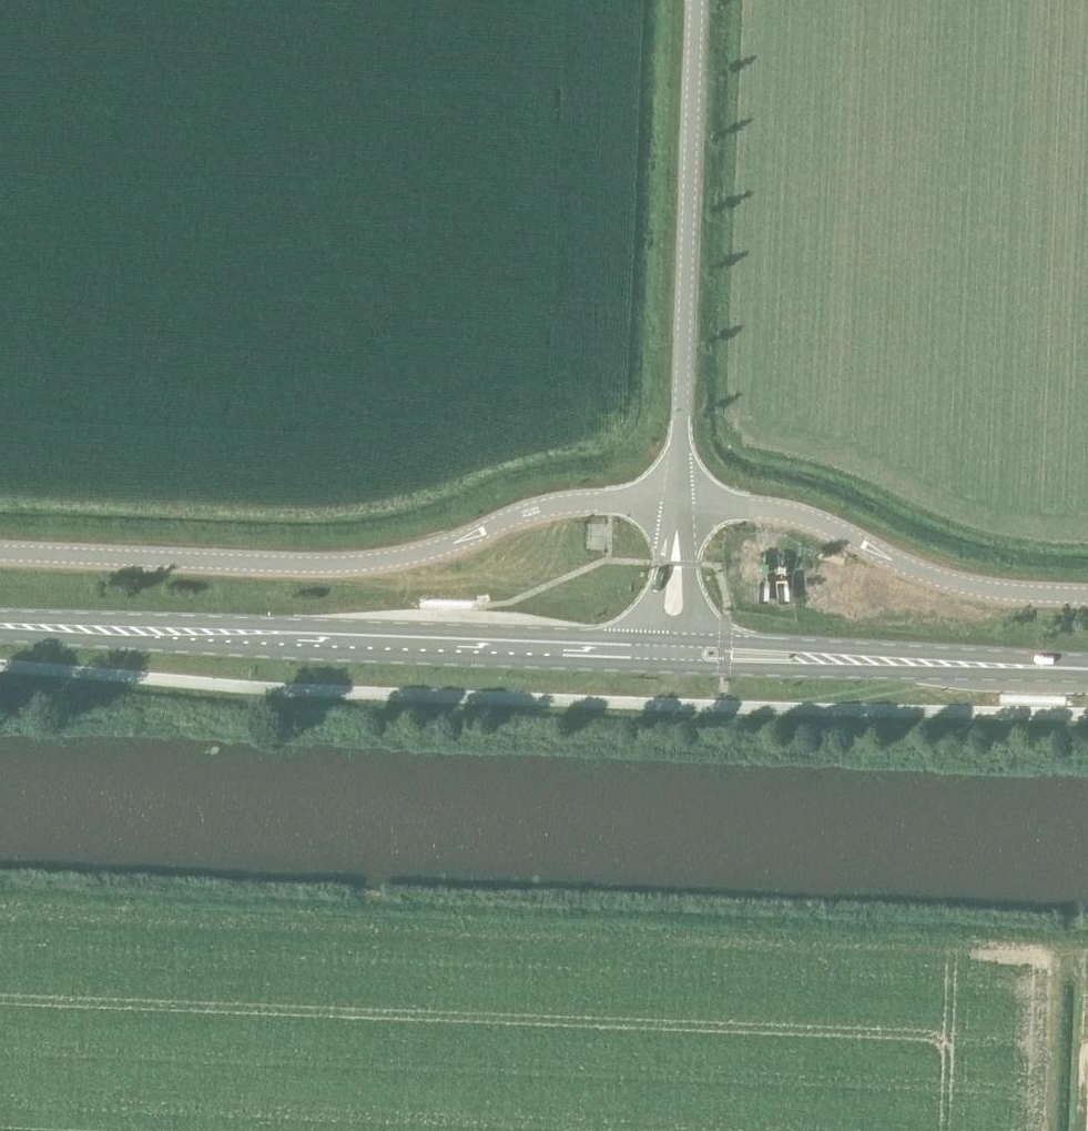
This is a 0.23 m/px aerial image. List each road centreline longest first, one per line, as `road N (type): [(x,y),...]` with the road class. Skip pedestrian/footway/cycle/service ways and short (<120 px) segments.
road 1 (unclassified): [(0,553),(347,565),(420,553),(559,505),(677,502)]
road 2 (primary): [(0,634),(668,666)]
road 3 (primary): [(650,638),(0,617)]
road 4 (unclassified): [(677,502),(696,0)]
road 5 (unclassified): [(677,502),(809,520),(960,585),(1087,596)]
road 6 (primary): [(668,666),(1003,674),(1023,667)]
road 7 (primary): [(1023,667),(1004,657),(693,640)]
road 8 (unclassified): [(693,640),(677,502)]
road 9 (unclassified): [(677,502),(650,638)]

